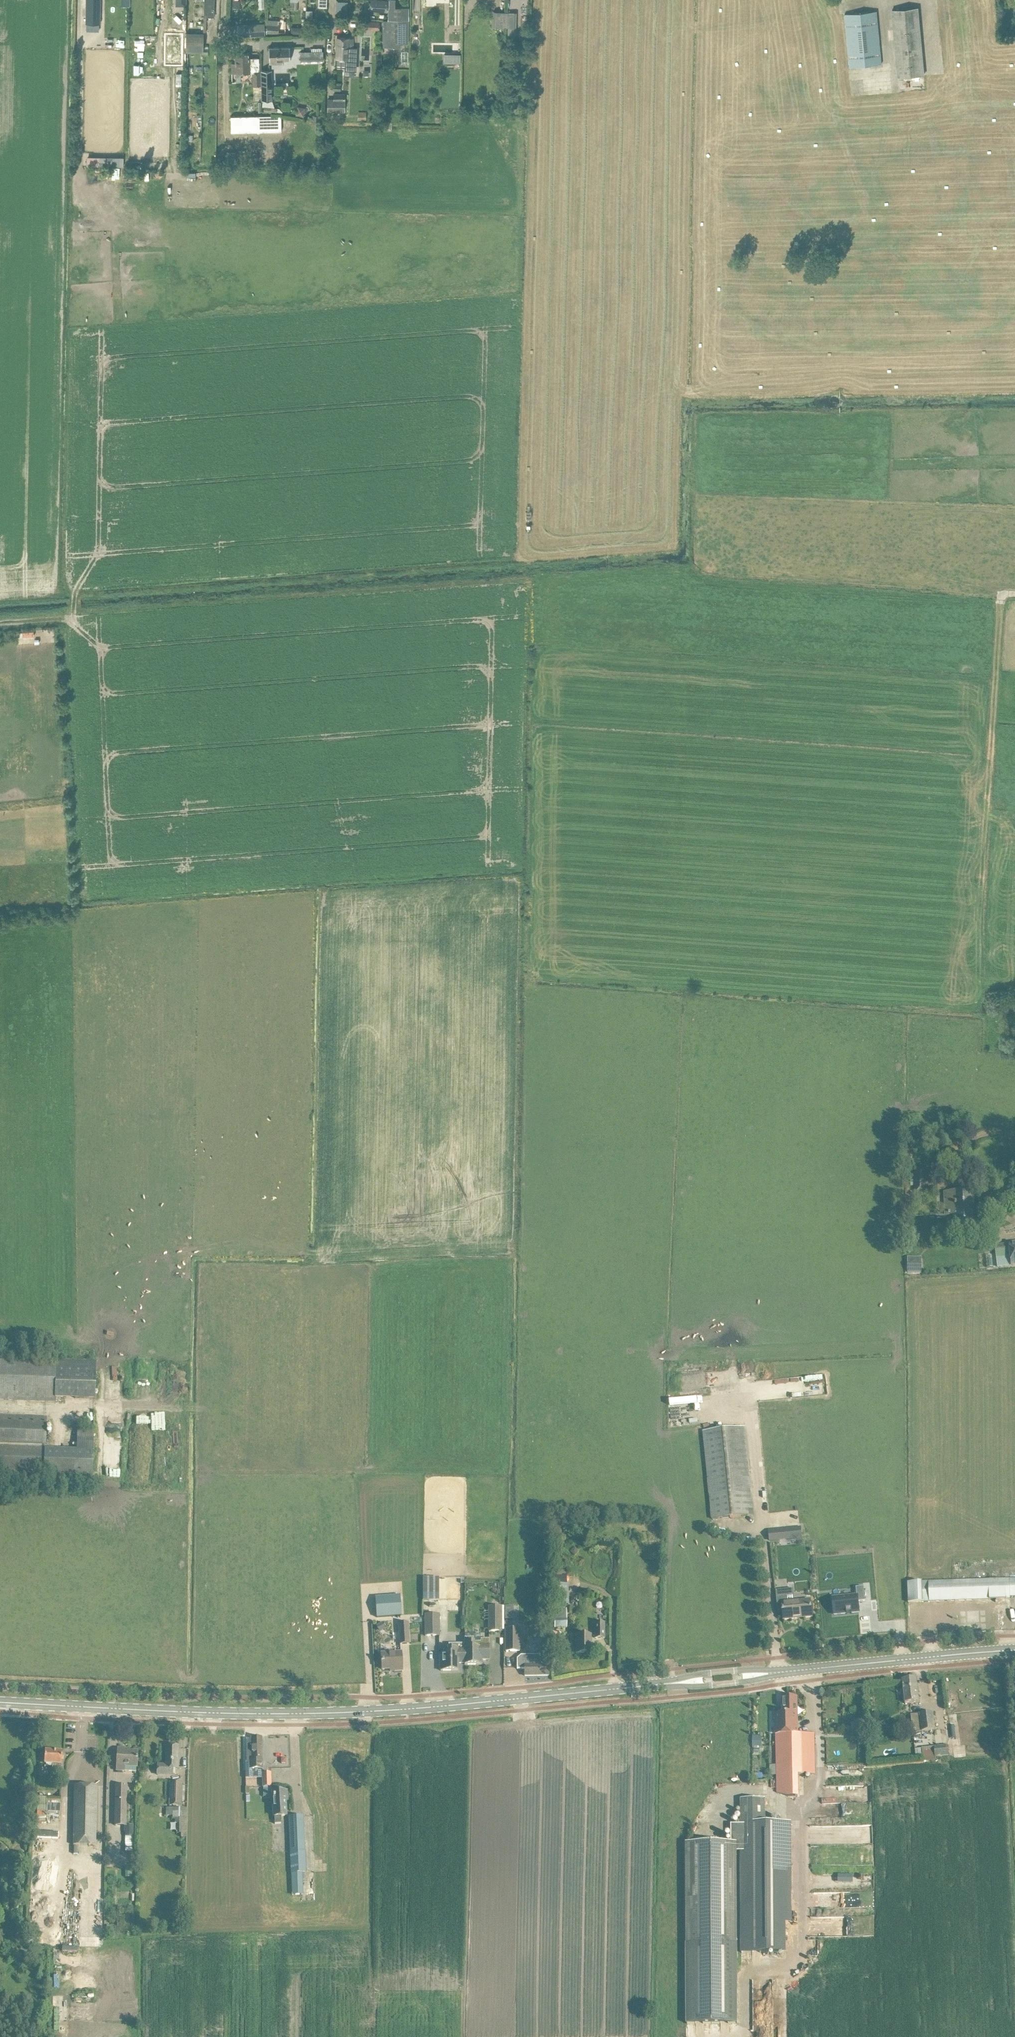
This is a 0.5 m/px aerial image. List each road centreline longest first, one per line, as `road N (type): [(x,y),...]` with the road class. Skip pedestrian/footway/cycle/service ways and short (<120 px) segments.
road 1 (secondary): [(0,1702),(371,1711),(673,1682)]
road 2 (secondary): [(779,1672),(1014,1650)]

